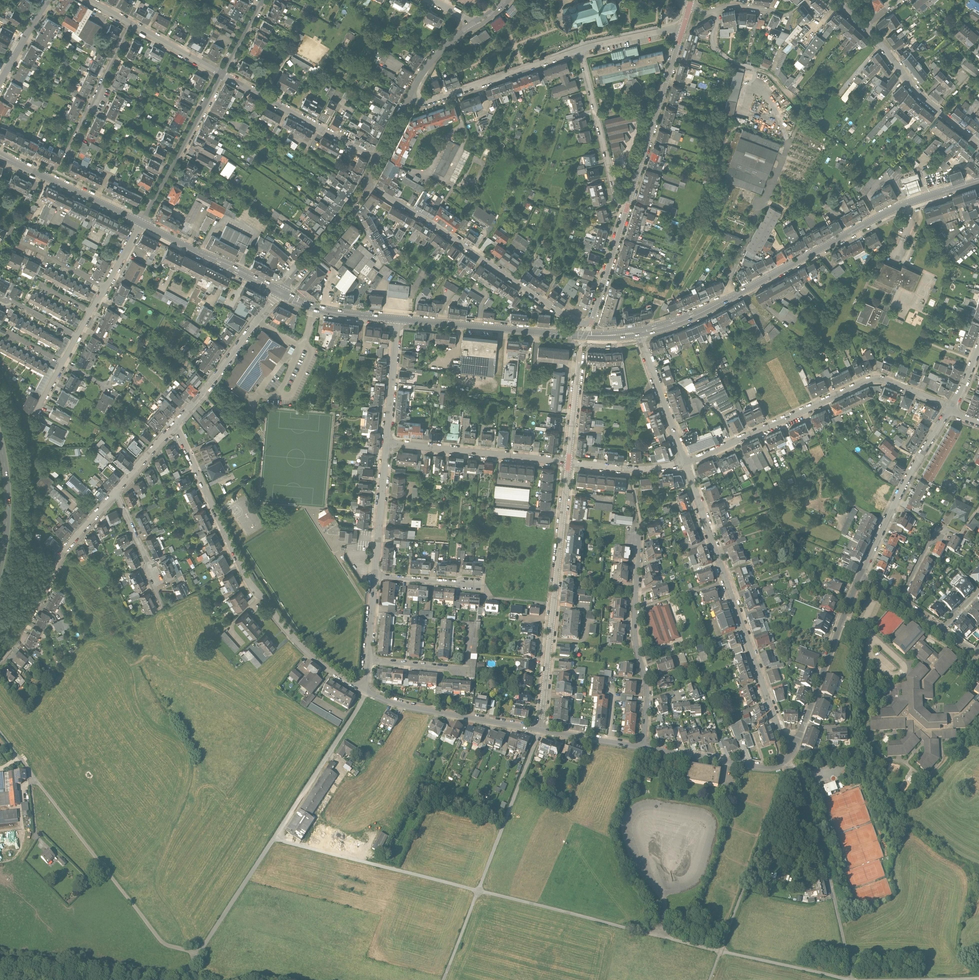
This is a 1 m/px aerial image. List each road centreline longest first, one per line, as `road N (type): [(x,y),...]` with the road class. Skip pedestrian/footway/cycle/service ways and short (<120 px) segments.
road 1 (track): [(274,838),(852,979)]
road 2 (residential): [(366,183),(583,325),(591,323),(626,209)]
road 3 (residential): [(362,689),(304,649),(249,582),(172,427)]
road 4 (residential): [(685,463),(779,731),(796,743)]
road 5 (residential): [(685,463),(869,379),(950,409)]
road 6 (secondary): [(731,297),(882,215),(978,181)]
road 7 (track): [(443,979),(540,729)]
road 8 (residential): [(540,729),(568,463)]
road 9 (track): [(33,776),(159,939),(198,953)]
road 10 (secondary): [(397,319),(575,335),(639,332)]
road 11 (track): [(710,979),(790,763)]
road 12 (residential): [(643,747),(639,535)]
road 13 (residential): [(115,492),(63,553),(0,661)]
road 14 (residential): [(626,209),(683,27)]
road 15 (residential): [(950,409),(861,577)]
road 16 (residential): [(540,729),(405,706),(362,689)]
road 17 (residential): [(387,444),(568,463)]
road 18 (residential): [(379,160),(221,74)]
road 19 (residential): [(861,577),(796,743)]
road 20 (residential): [(410,102),(580,50)]
road 21 (residential): [(281,292),(172,427)]
road 22 (residential): [(221,74),(142,223)]
road 23 (unclassified): [(580,50),(616,199),(626,209)]
road 24 (residential): [(796,743),(787,760),(761,767),(643,747)]
road 25 (residential): [(866,27),(922,97),(978,143)]
road 26 (secondary): [(0,154),(142,223)]
road 27 (secondary): [(142,223),(281,292)]
road 28 (residential): [(132,24),(69,152)]
road 29 (residential): [(639,332),(685,463)]
road 30 (track): [(198,953),(274,838)]
road 31 (residential): [(387,444),(375,575)]
road 32 (residential): [(397,319),(387,444)]
road 33 (primary): [(0,563),(7,511),(0,443)]
road 34 (secondary): [(281,292),(324,309),(397,319)]
road 35 (track): [(859,979),(978,978)]

